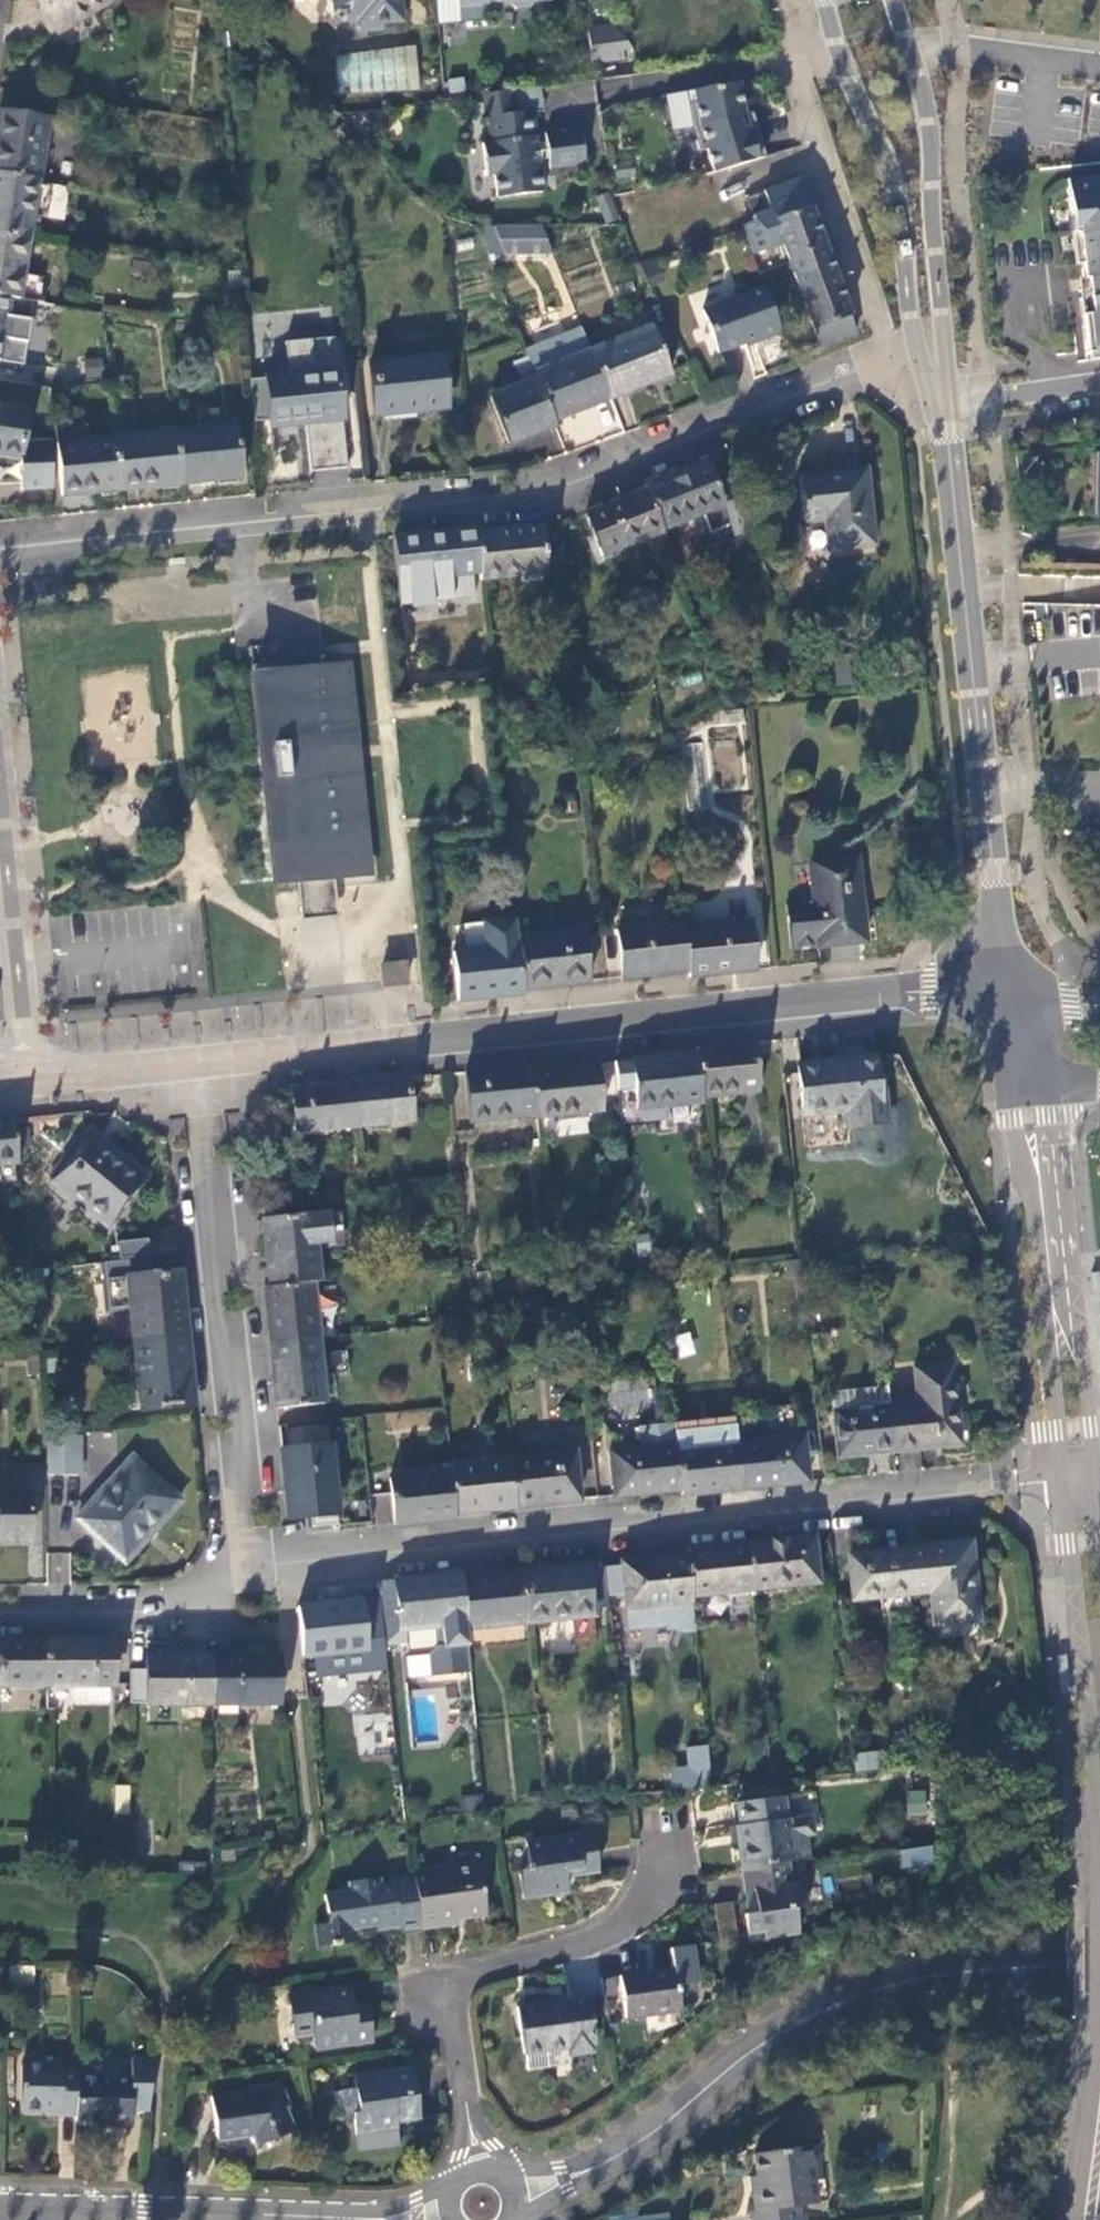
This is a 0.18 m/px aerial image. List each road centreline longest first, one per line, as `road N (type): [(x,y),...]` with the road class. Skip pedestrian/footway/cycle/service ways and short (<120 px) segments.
road 1 (residential): [(933,360),(529,503),(0,549)]
road 2 (tertiary): [(186,1067),(1018,995)]
road 3 (residential): [(1061,1479),(238,1581)]
road 4 (residential): [(1099,1959),(908,1978),(859,1996),(735,2068),(624,2158),(482,2206)]
road 5 (secondary): [(1018,995),(998,940),(942,405)]
road 6 (residential): [(678,1823),(639,1912),(435,2001),(482,2206)]
road 7 (residential): [(186,1067),(241,1540),(238,1581)]
road 8 (residential): [(482,2206),(370,2219),(0,2211)]
road 9 (residential): [(40,1082),(0,663)]
road 10 (secondary): [(823,0),(839,59),(897,183),(930,348)]
road 11 (secondary): [(930,348),(932,150),(922,79),(895,0)]
road 12 (secondary): [(1061,1479),(1099,1819)]
road 13 (residential): [(238,1581),(183,1609),(149,1615),(0,1615)]
road 14 (secondary): [(1054,1310),(1031,1073)]
road 15 (secondary): [(1097,1476),(1082,1359),(1054,1310)]
road 16 (secondary): [(1054,1310),(1049,1365),(1061,1479)]
road 17 (residential): [(942,405),(1099,381)]
road 18 (tertiary): [(40,1082),(186,1067)]

